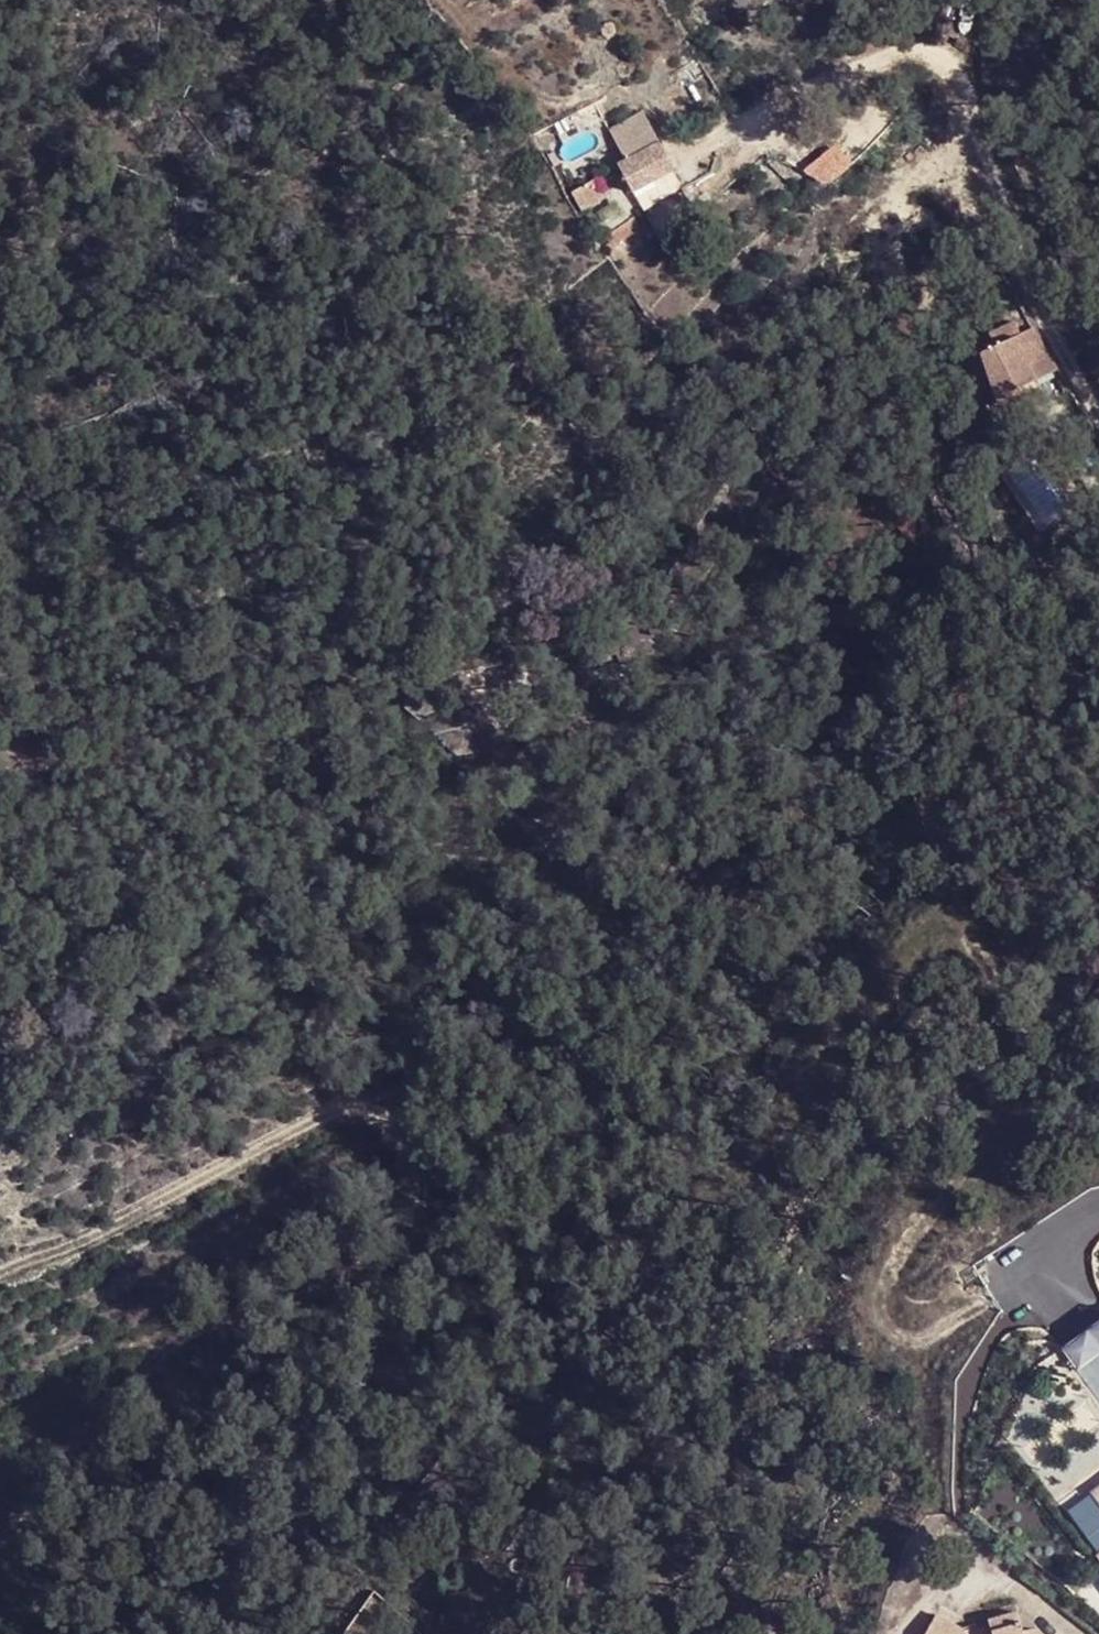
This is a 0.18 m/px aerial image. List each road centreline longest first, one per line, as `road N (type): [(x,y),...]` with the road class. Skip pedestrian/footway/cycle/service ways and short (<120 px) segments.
road 1 (track): [(0,1272),(111,1229),(328,1111),(364,1109),(392,1123),(424,1189),(419,1216),(336,1285),(166,1345),(45,1506),(0,1545)]

